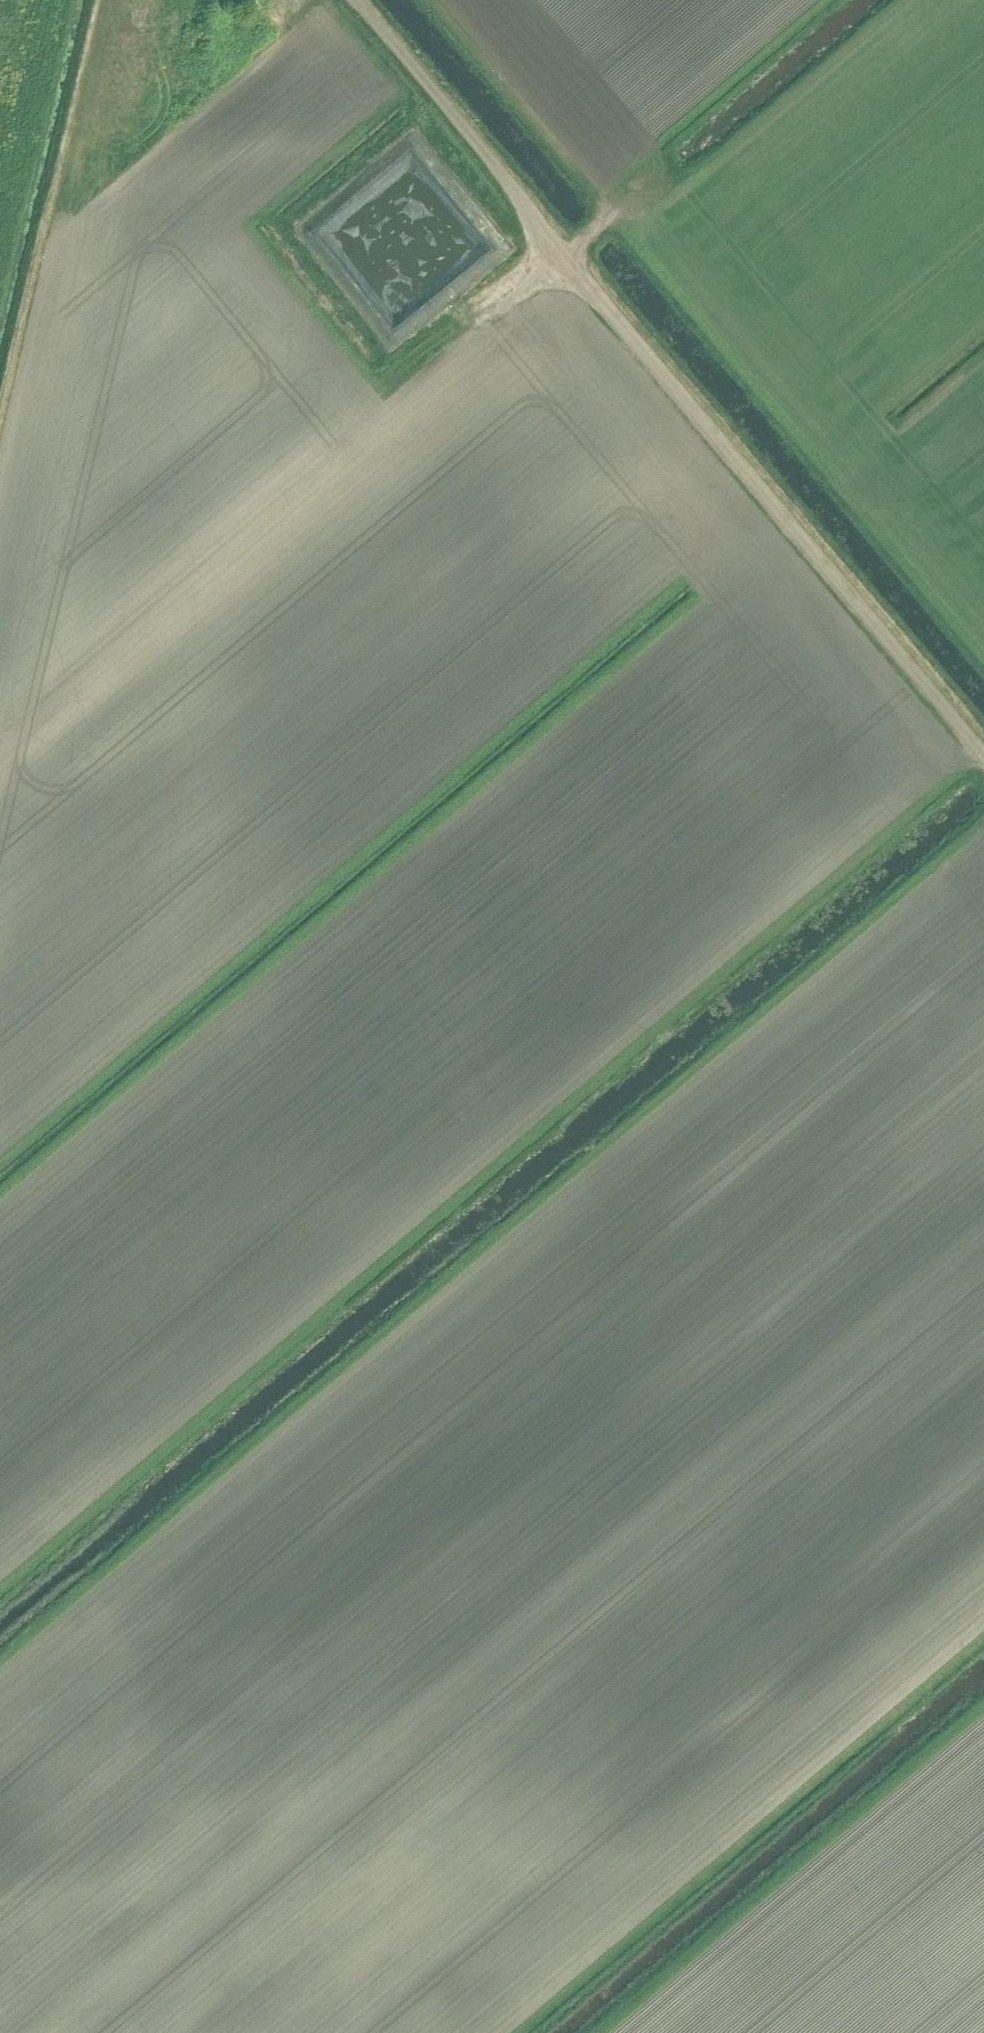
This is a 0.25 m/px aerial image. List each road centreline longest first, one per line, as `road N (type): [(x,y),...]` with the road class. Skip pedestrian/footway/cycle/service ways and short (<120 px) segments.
road 1 (track): [(983,752),(566,255)]
road 2 (track): [(102,0),(0,438)]
road 3 (track): [(357,0),(566,255)]

